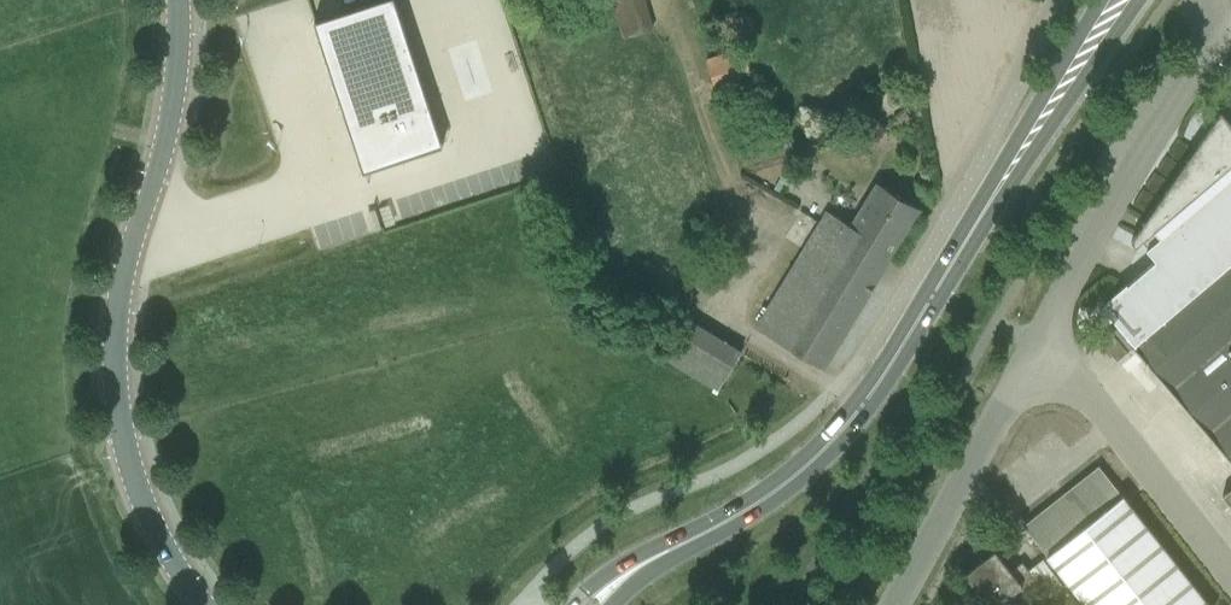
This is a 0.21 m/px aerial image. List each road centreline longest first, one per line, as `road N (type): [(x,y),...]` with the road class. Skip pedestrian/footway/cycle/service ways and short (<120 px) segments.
road 1 (secondary): [(596,604),(667,553),(832,457),(1120,0)]
road 2 (secondary): [(214,604),(188,575),(125,428),(121,361),(141,246),(173,162),(188,74),(189,0)]
road 3 (unclassified): [(1041,345),(1110,213),(1217,45),(1217,0)]
road 4 (unclassified): [(897,604),(1041,345)]
road 5 (unclassified): [(1230,572),(1069,369),(1041,345)]

